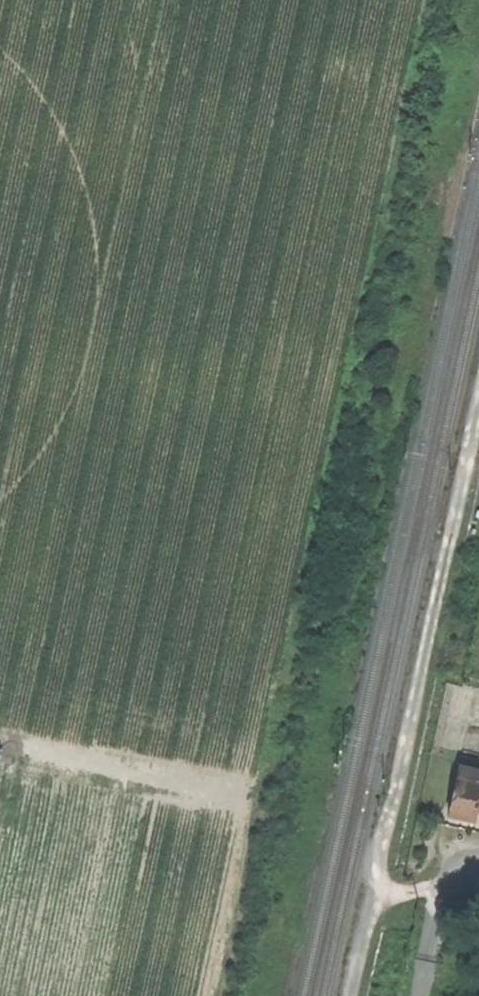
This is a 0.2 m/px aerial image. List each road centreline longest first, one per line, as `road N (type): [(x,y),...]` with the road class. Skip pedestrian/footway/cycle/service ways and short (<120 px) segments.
road 1 (track): [(448,894),(395,889),(381,873),(382,853),(478,408)]

